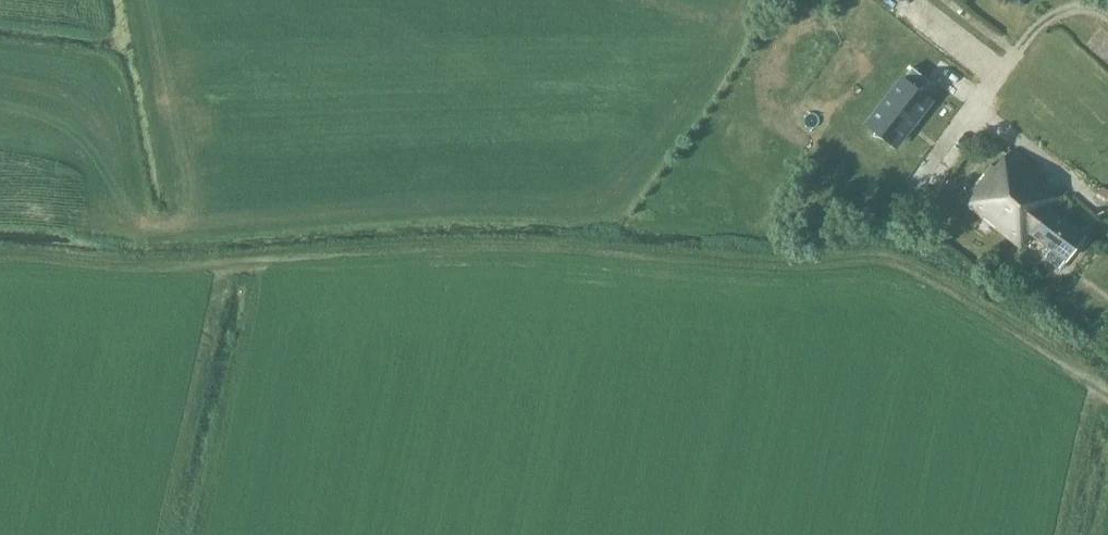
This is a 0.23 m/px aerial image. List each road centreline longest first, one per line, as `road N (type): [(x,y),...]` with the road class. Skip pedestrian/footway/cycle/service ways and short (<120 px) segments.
road 1 (track): [(910,189),(1032,30),(1058,11),(1091,7),(1107,19)]

